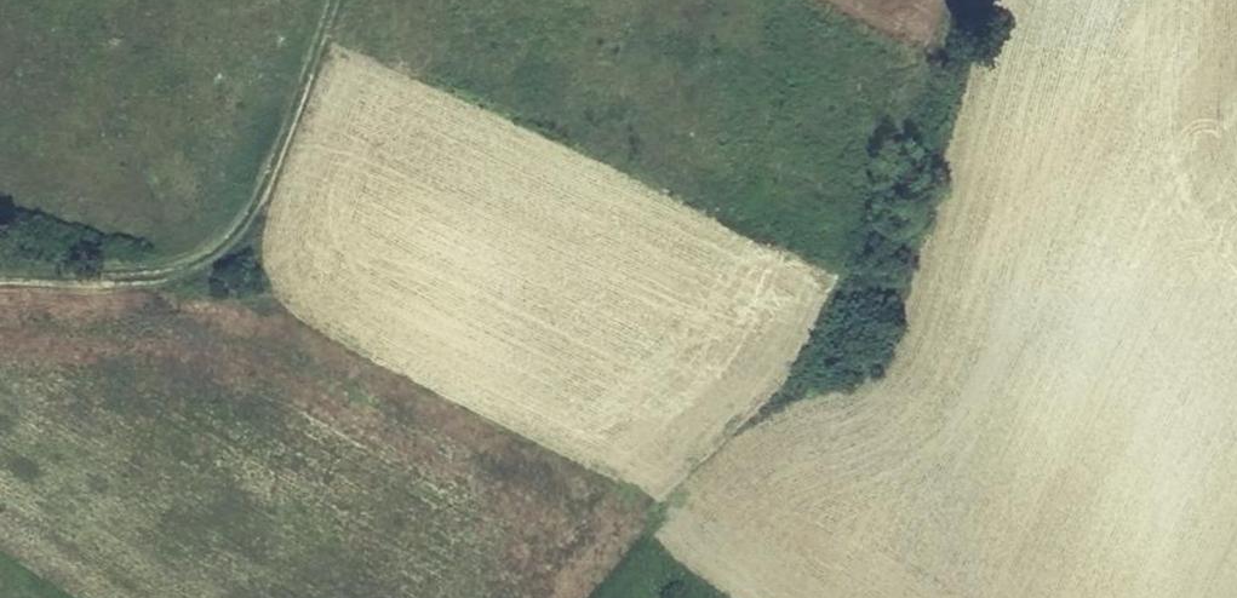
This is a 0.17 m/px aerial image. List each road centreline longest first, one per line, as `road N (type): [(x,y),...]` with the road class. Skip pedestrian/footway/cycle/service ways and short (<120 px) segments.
road 1 (track): [(0,273),(186,270),(236,233),(269,200),(336,0)]

